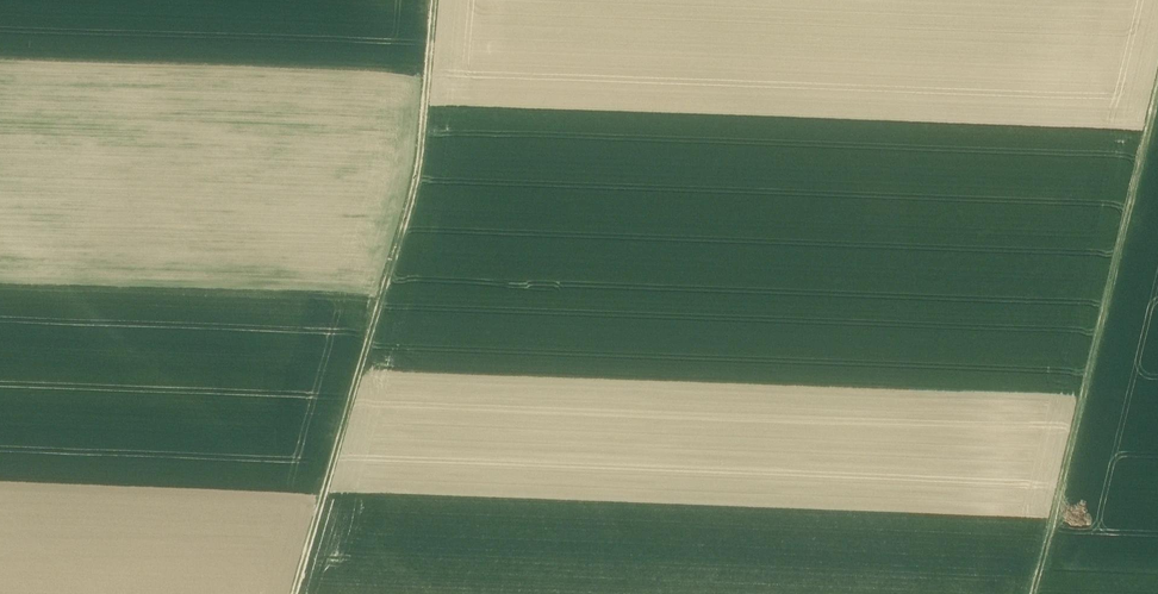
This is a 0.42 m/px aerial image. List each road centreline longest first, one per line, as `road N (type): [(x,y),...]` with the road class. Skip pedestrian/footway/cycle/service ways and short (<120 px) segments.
road 1 (track): [(433,0),(418,174),(295,593)]
road 2 (track): [(1028,593),(1157,71)]

